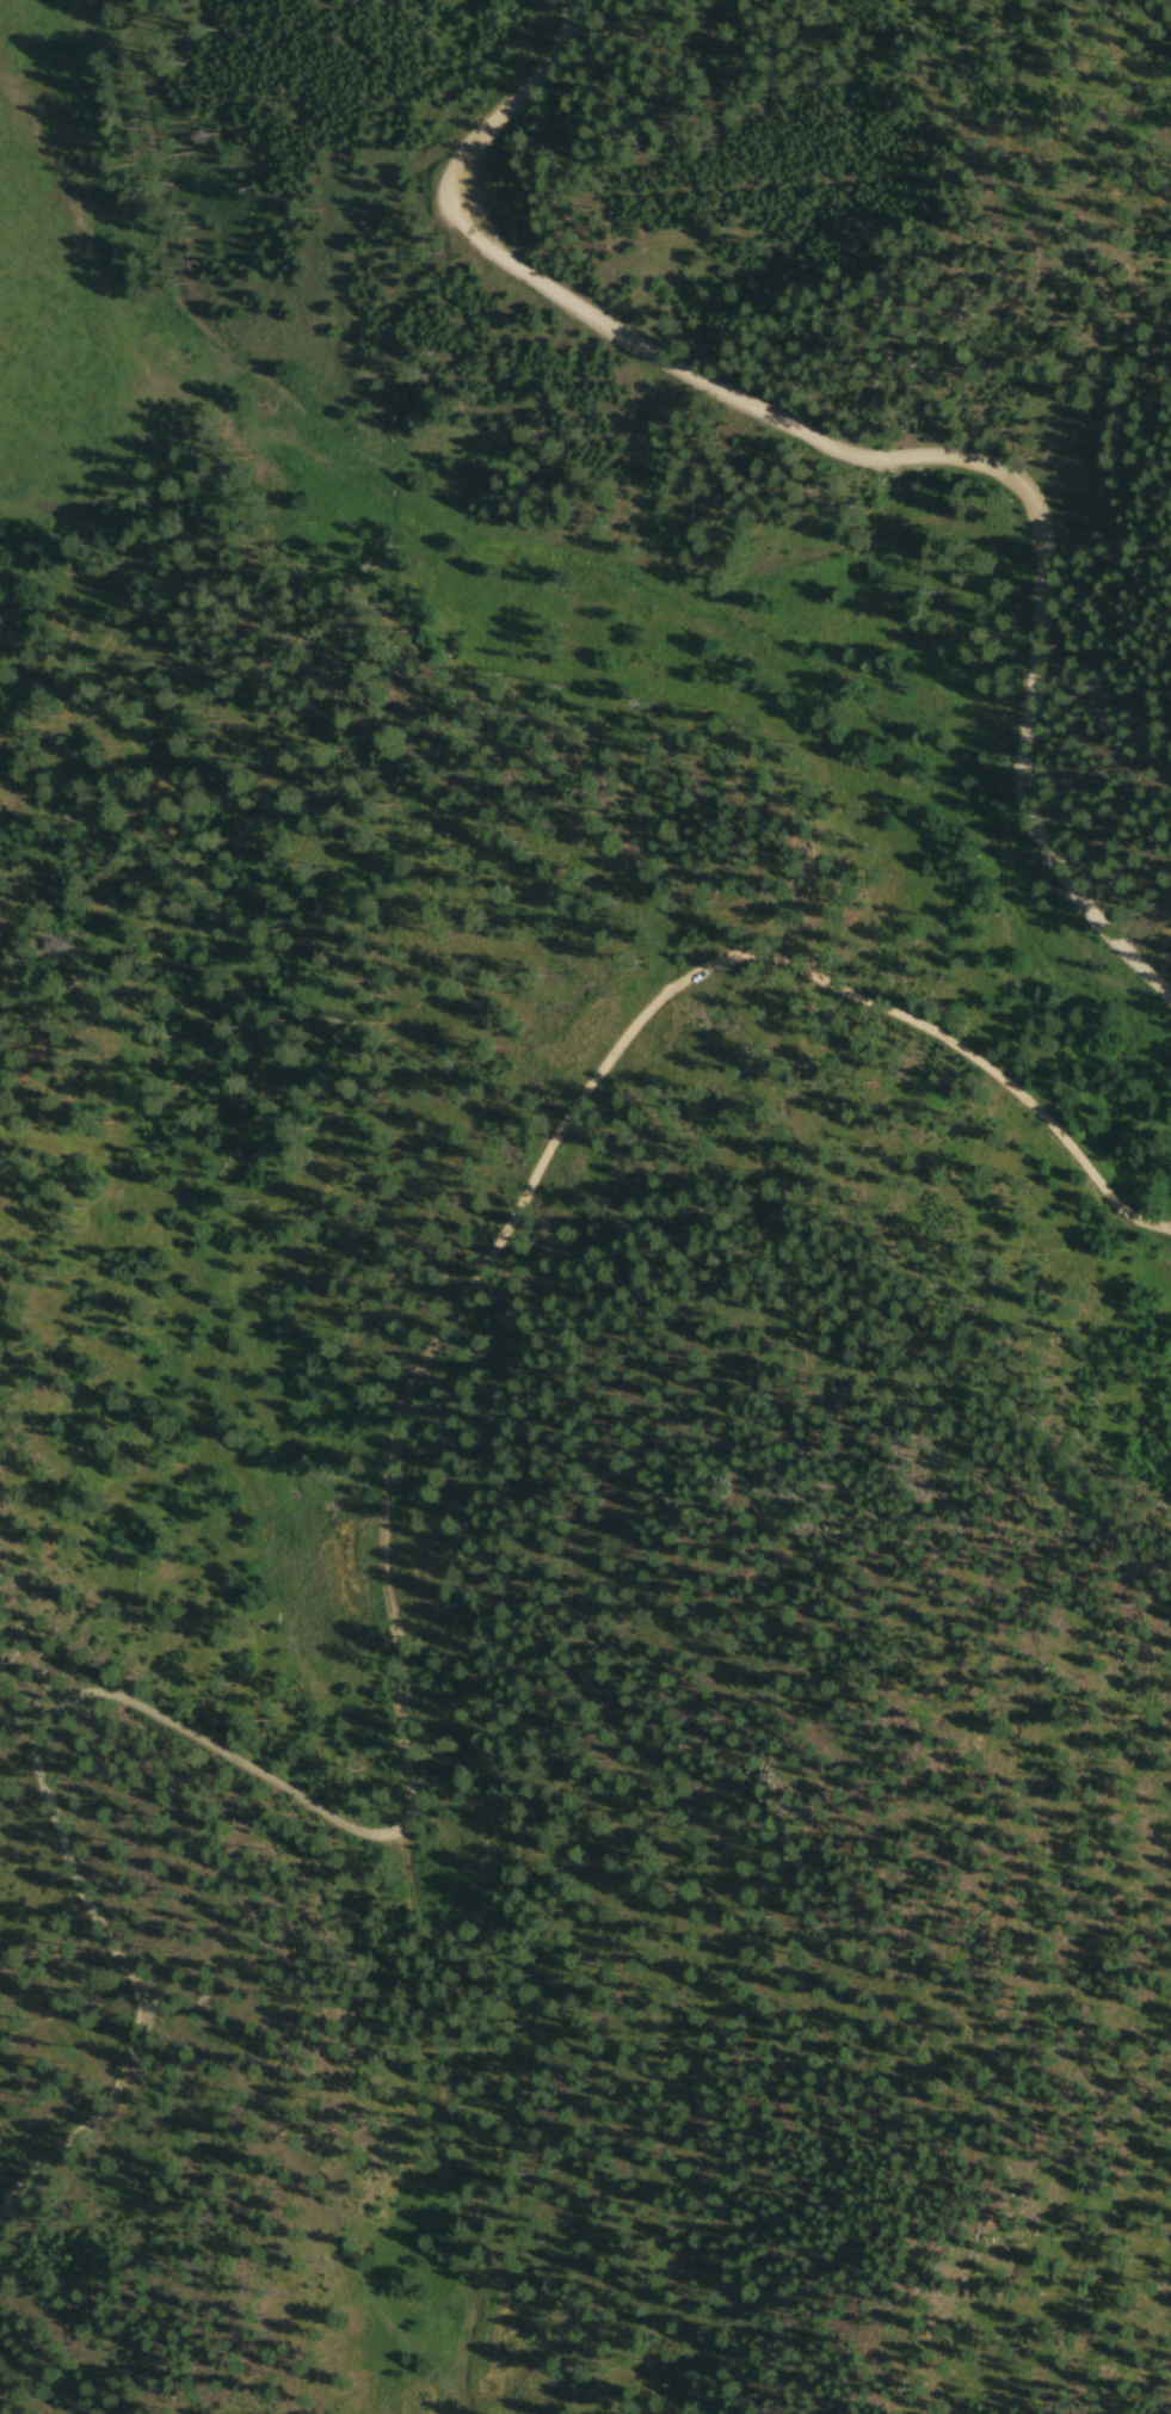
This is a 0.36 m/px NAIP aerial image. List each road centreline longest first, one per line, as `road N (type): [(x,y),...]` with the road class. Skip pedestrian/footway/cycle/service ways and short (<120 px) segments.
road 1 (track): [(1170,1229),(1136,1228),(1037,1122),(936,1040),(795,981),(721,964),(652,1009),(550,1148),(394,1415),(388,1593),(414,1813),(387,1845),(320,1818),(198,1734),(117,1694)]
road 2 (residential): [(1170,1006),(1049,862),(1030,816),(1022,762),(1049,546),(1041,510),(1015,481),(980,463),(856,461),(814,446),(665,368),(467,239),(452,221),(449,202),(460,173),(551,79),(581,0)]
road 3 (track): [(117,1694),(101,1688),(42,1714),(33,1779),(137,1998),(137,2037),(91,2121),(0,2213)]
road 4 (track): [(0,2327),(30,2371),(90,2413)]

